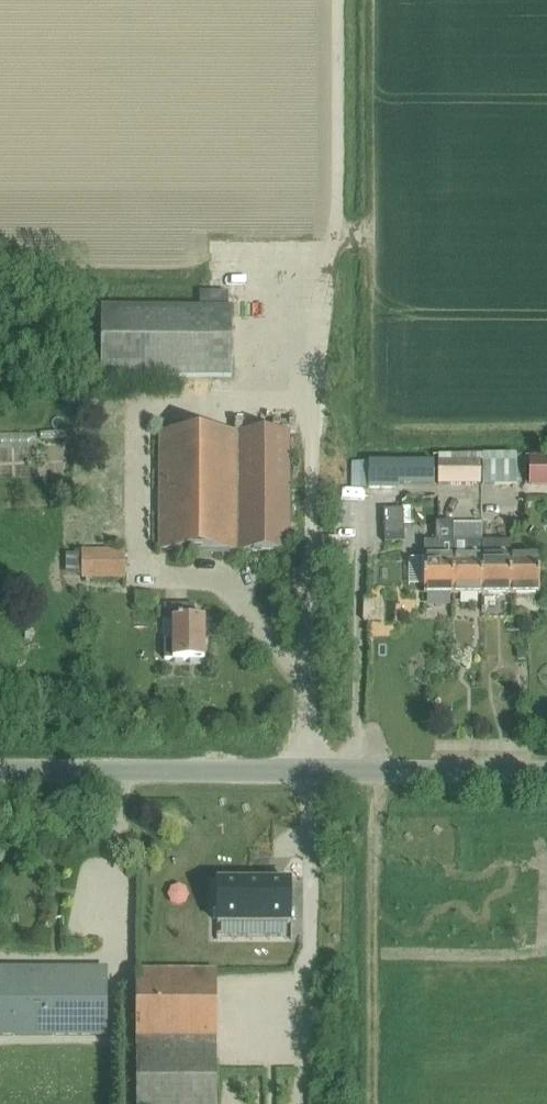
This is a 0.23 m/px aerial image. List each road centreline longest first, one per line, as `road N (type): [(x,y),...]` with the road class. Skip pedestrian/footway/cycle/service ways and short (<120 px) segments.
road 1 (unclassified): [(546,772),(0,771)]

